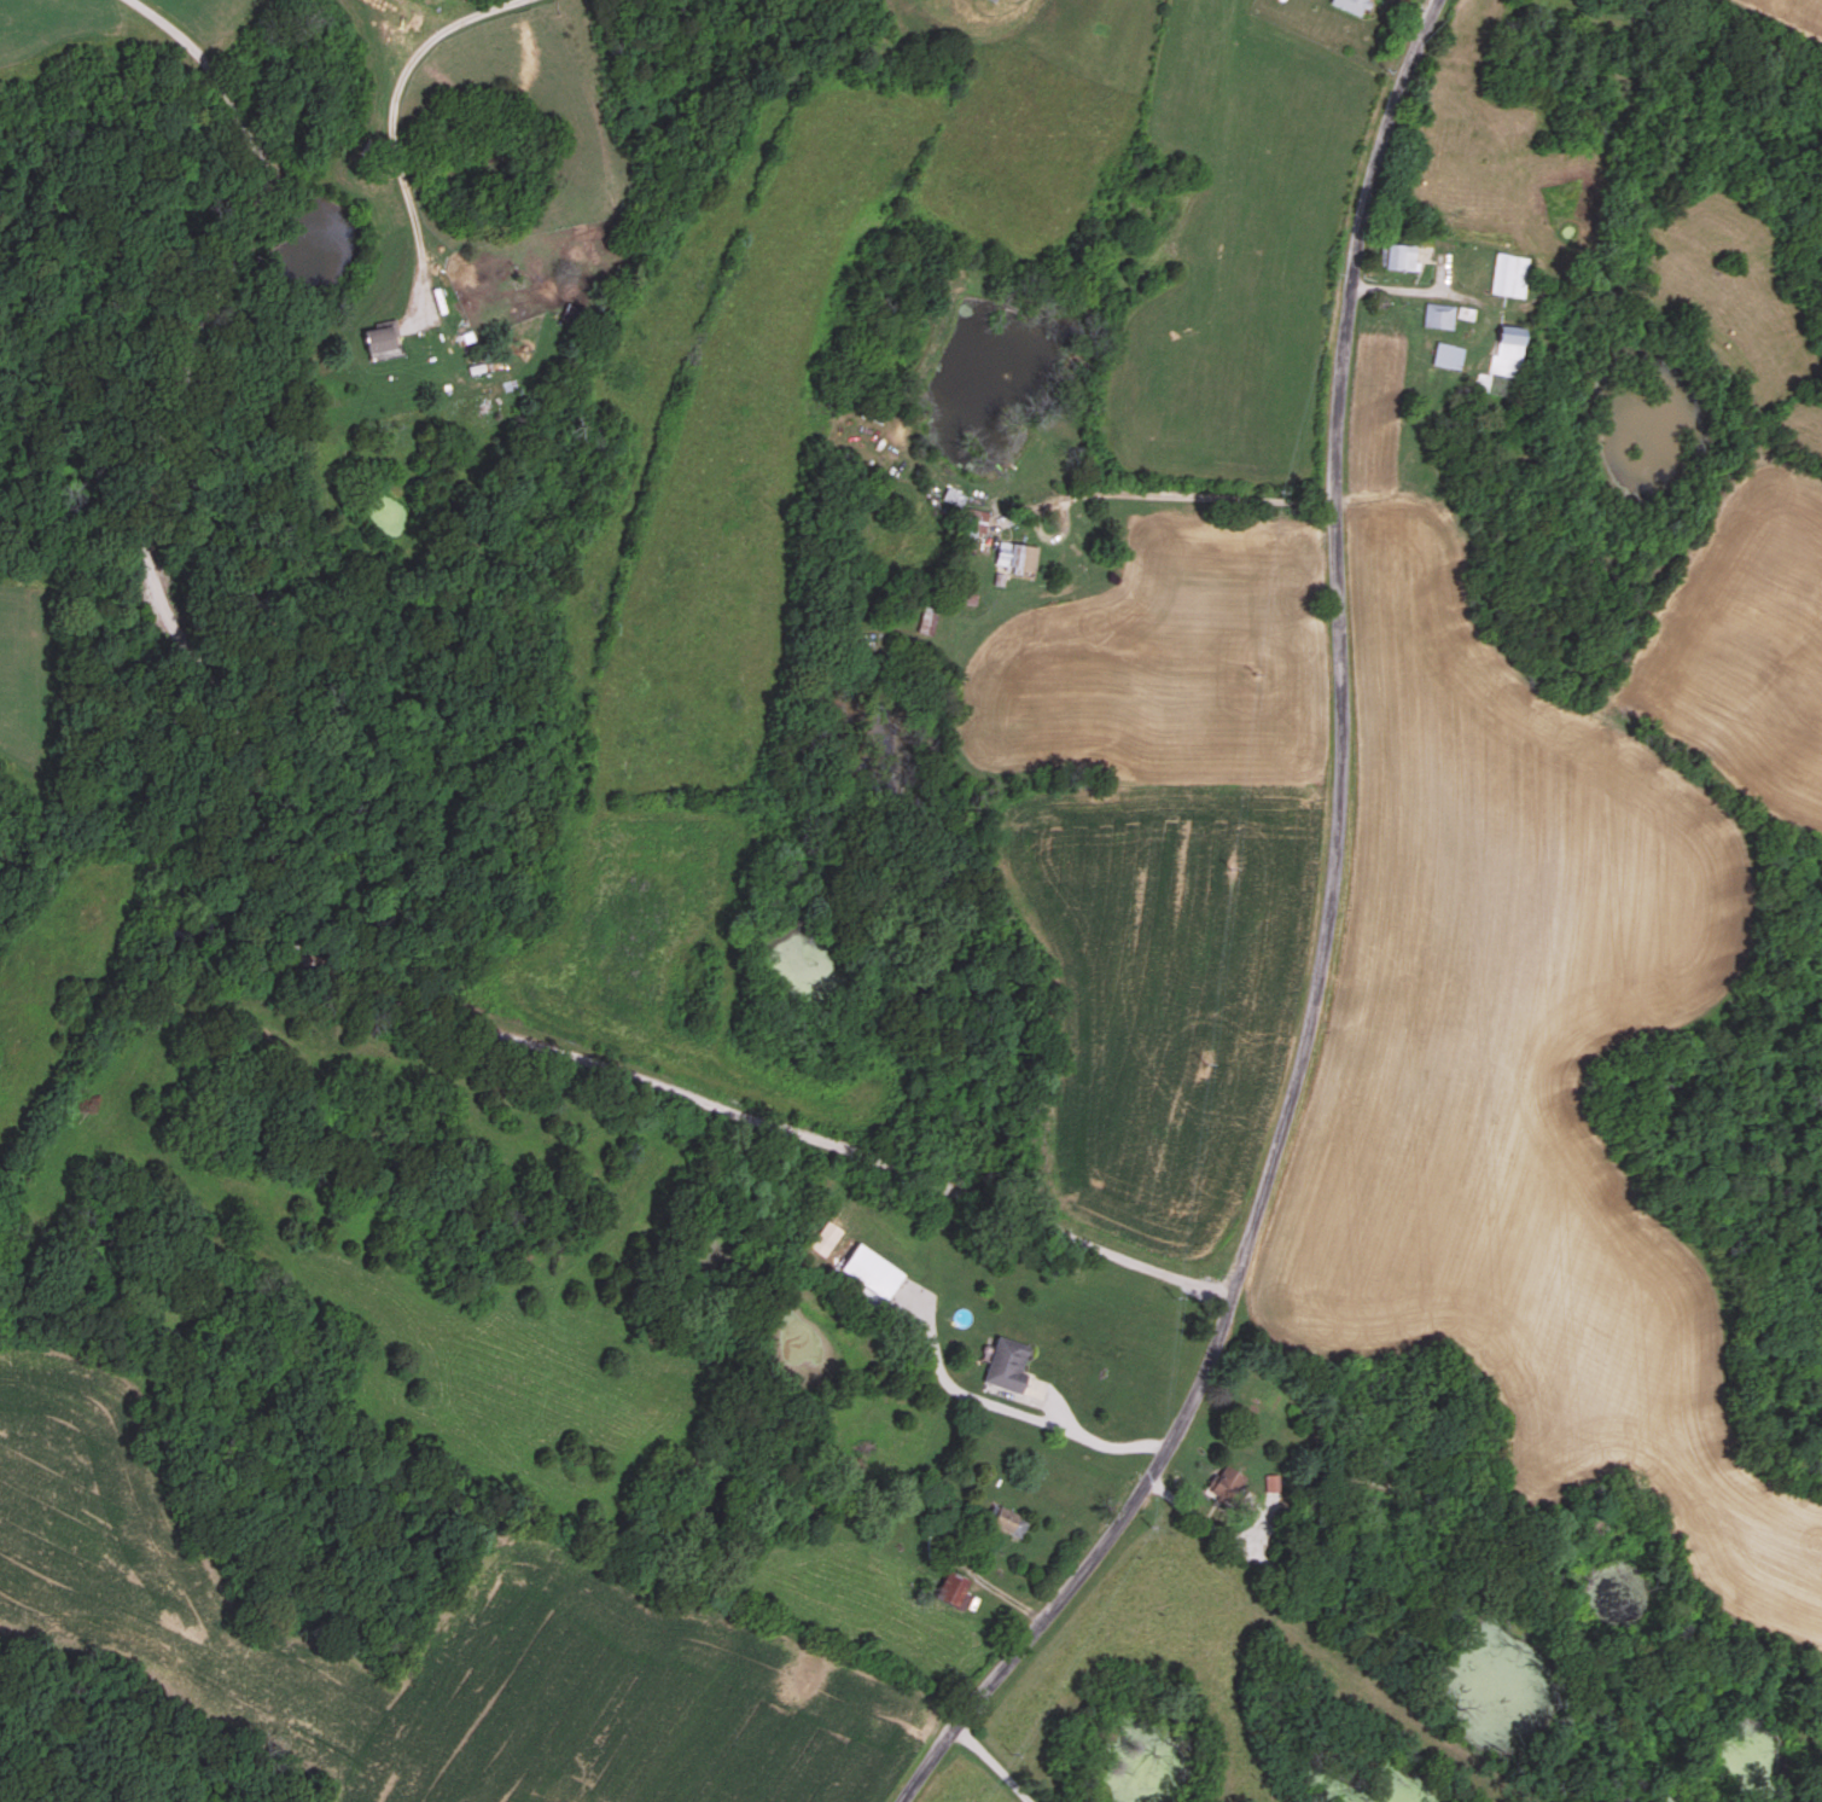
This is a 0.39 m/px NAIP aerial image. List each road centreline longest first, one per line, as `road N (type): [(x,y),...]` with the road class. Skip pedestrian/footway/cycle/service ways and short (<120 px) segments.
road 1 (residential): [(903,1801),(1163,1457),(1207,1370),(1277,1161),(1321,986),(1339,850),(1338,473),(1347,339),(1373,181),(1439,0)]

